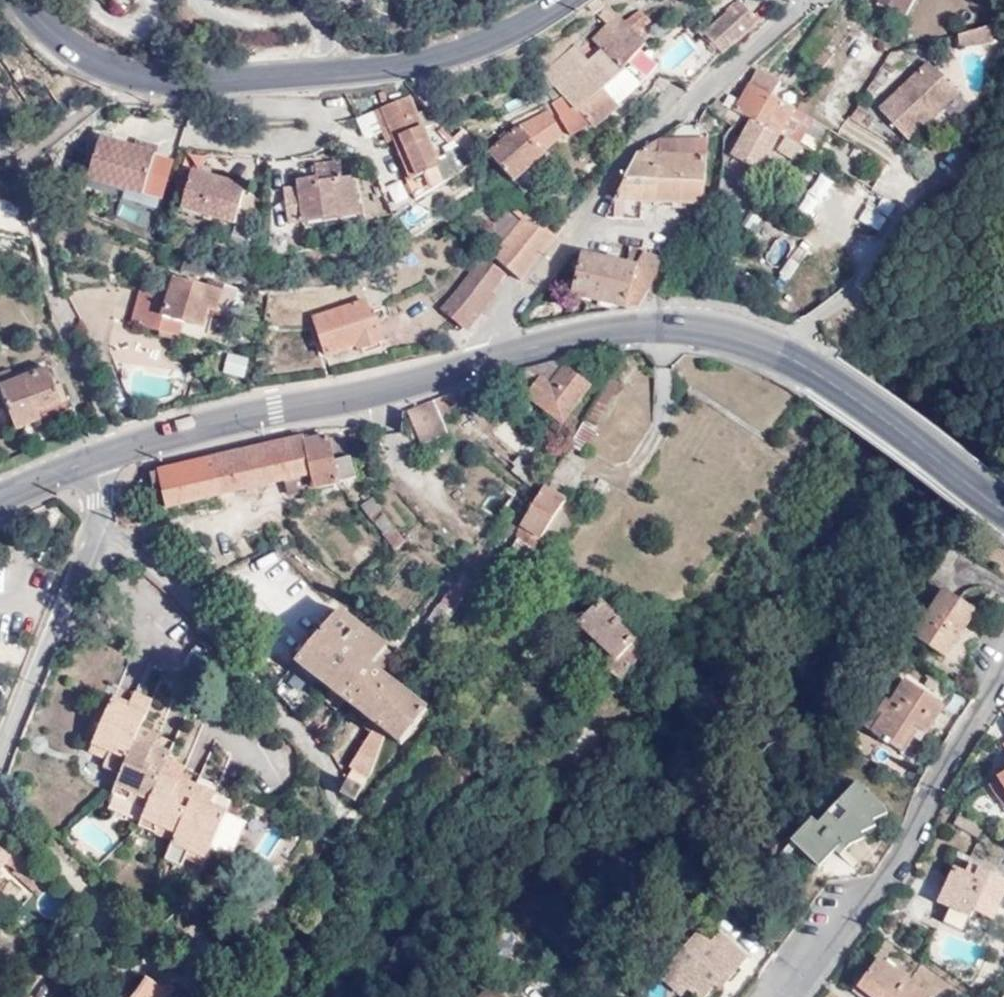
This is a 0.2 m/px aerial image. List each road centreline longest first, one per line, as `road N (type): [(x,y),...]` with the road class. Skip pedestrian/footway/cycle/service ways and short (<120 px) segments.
road 1 (tertiary): [(21,0),(99,63),(142,79),(187,81),(416,63),(492,42),(569,0)]
road 2 (primary): [(1003,513),(811,368),(753,343),(688,328),(629,327),(501,357)]
road 3 (residential): [(501,357),(507,307),(632,148),(808,0)]
road 4 (primary): [(501,357),(234,419),(88,467)]
road 5 (residential): [(1003,672),(946,762),(901,860),(786,996)]
road 6 (residential): [(0,756),(88,544),(88,467)]

